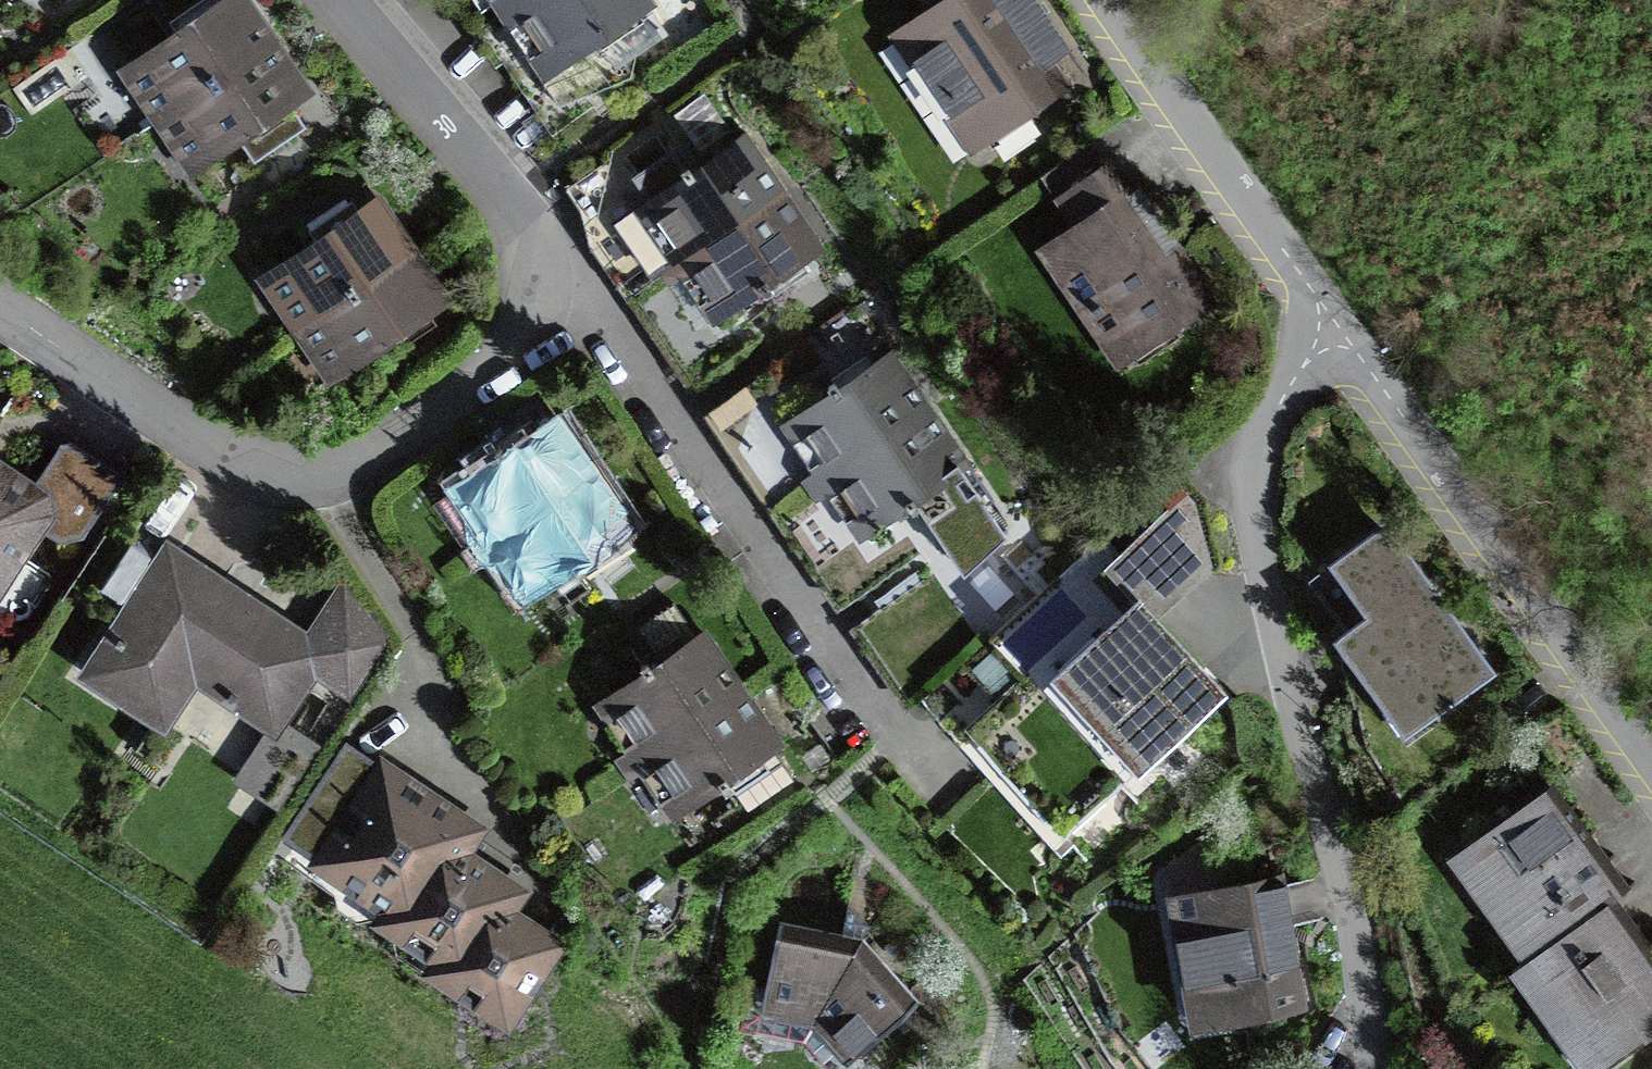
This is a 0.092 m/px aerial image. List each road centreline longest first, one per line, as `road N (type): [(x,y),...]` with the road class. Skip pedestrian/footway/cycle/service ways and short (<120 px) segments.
road 1 (residential): [(1376,1068),(1359,946),(1268,585),(1258,507),(1263,447),(1284,398),(1309,358),(1335,338)]
road 2 (residential): [(536,236),(539,302),(504,364),(396,444),(312,470),(223,457),(0,312)]
road 3 (residential): [(904,738),(536,236)]
road 4 (residential): [(1651,782),(1335,338)]
road 5 (residential): [(1335,338),(1097,0)]
road 6 (residential): [(536,236),(338,0)]

